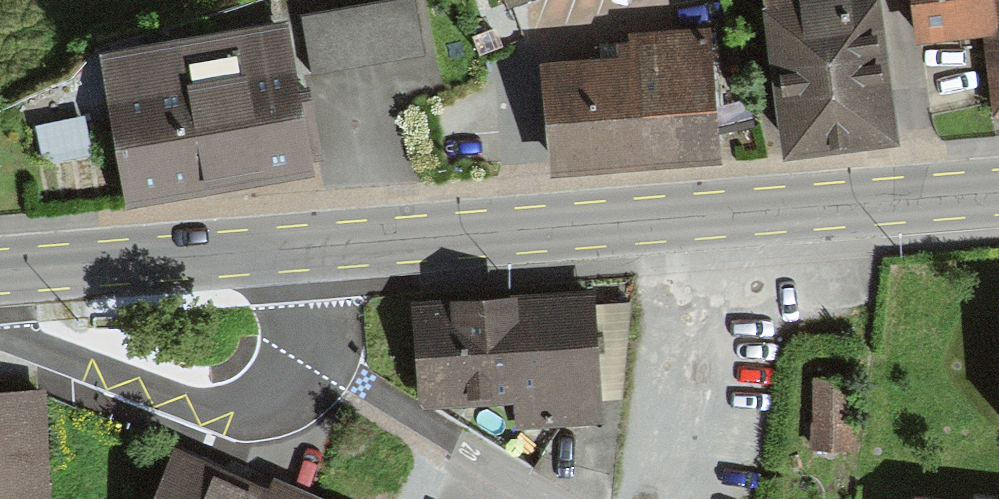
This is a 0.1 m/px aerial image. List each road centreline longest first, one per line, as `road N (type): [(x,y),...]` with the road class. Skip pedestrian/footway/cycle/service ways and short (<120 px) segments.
road 1 (primary): [(998,193),(298,249)]
road 2 (primary): [(298,249),(0,272)]
road 3 (residential): [(355,386),(546,498)]
road 4 (residential): [(355,386),(315,342),(298,249)]

